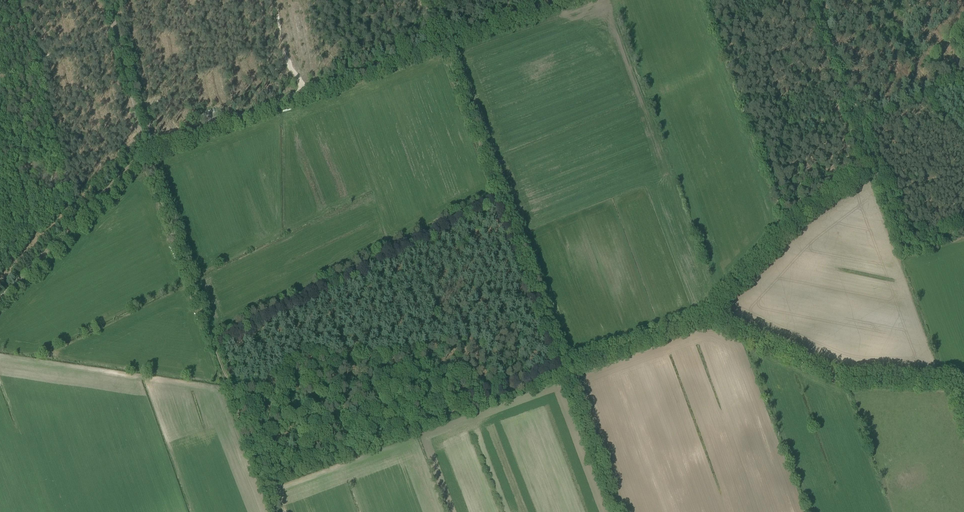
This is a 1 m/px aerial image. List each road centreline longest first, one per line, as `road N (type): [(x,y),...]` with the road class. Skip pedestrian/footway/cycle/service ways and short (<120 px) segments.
road 1 (track): [(276,511),(145,153)]
road 2 (track): [(443,43),(567,373)]
road 3 (track): [(567,373),(264,479)]
road 4 (track): [(499,198),(213,342)]
road 5 (track): [(145,153),(443,43)]
road 6 (track): [(709,318),(845,379),(953,384),(963,411)]
road 7 (track): [(875,166),(788,231),(709,318)]
road 8 (track): [(0,301),(145,153)]
road 9 (track): [(875,166),(816,0)]
road 10 (track): [(145,153),(110,0)]
road 11 (track): [(709,318),(567,373)]
road 12 (track): [(567,373),(618,511)]
road 13 (track): [(963,227),(906,244),(875,166)]
road 14 (track): [(443,43),(559,0)]

